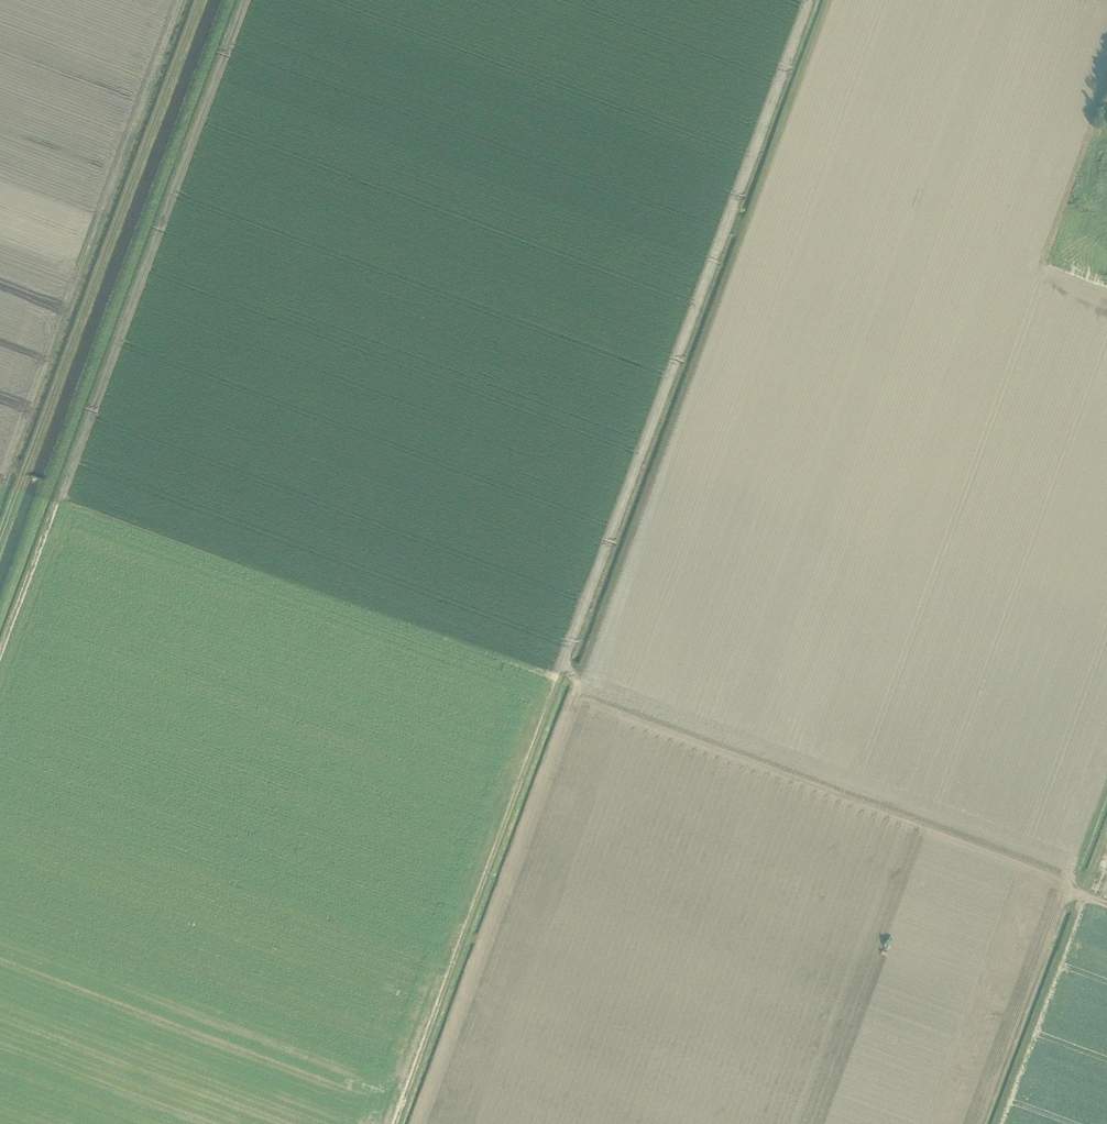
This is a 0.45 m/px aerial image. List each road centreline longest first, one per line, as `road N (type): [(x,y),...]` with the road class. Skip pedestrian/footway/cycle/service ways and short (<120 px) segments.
road 1 (track): [(0,536),(200,0)]

